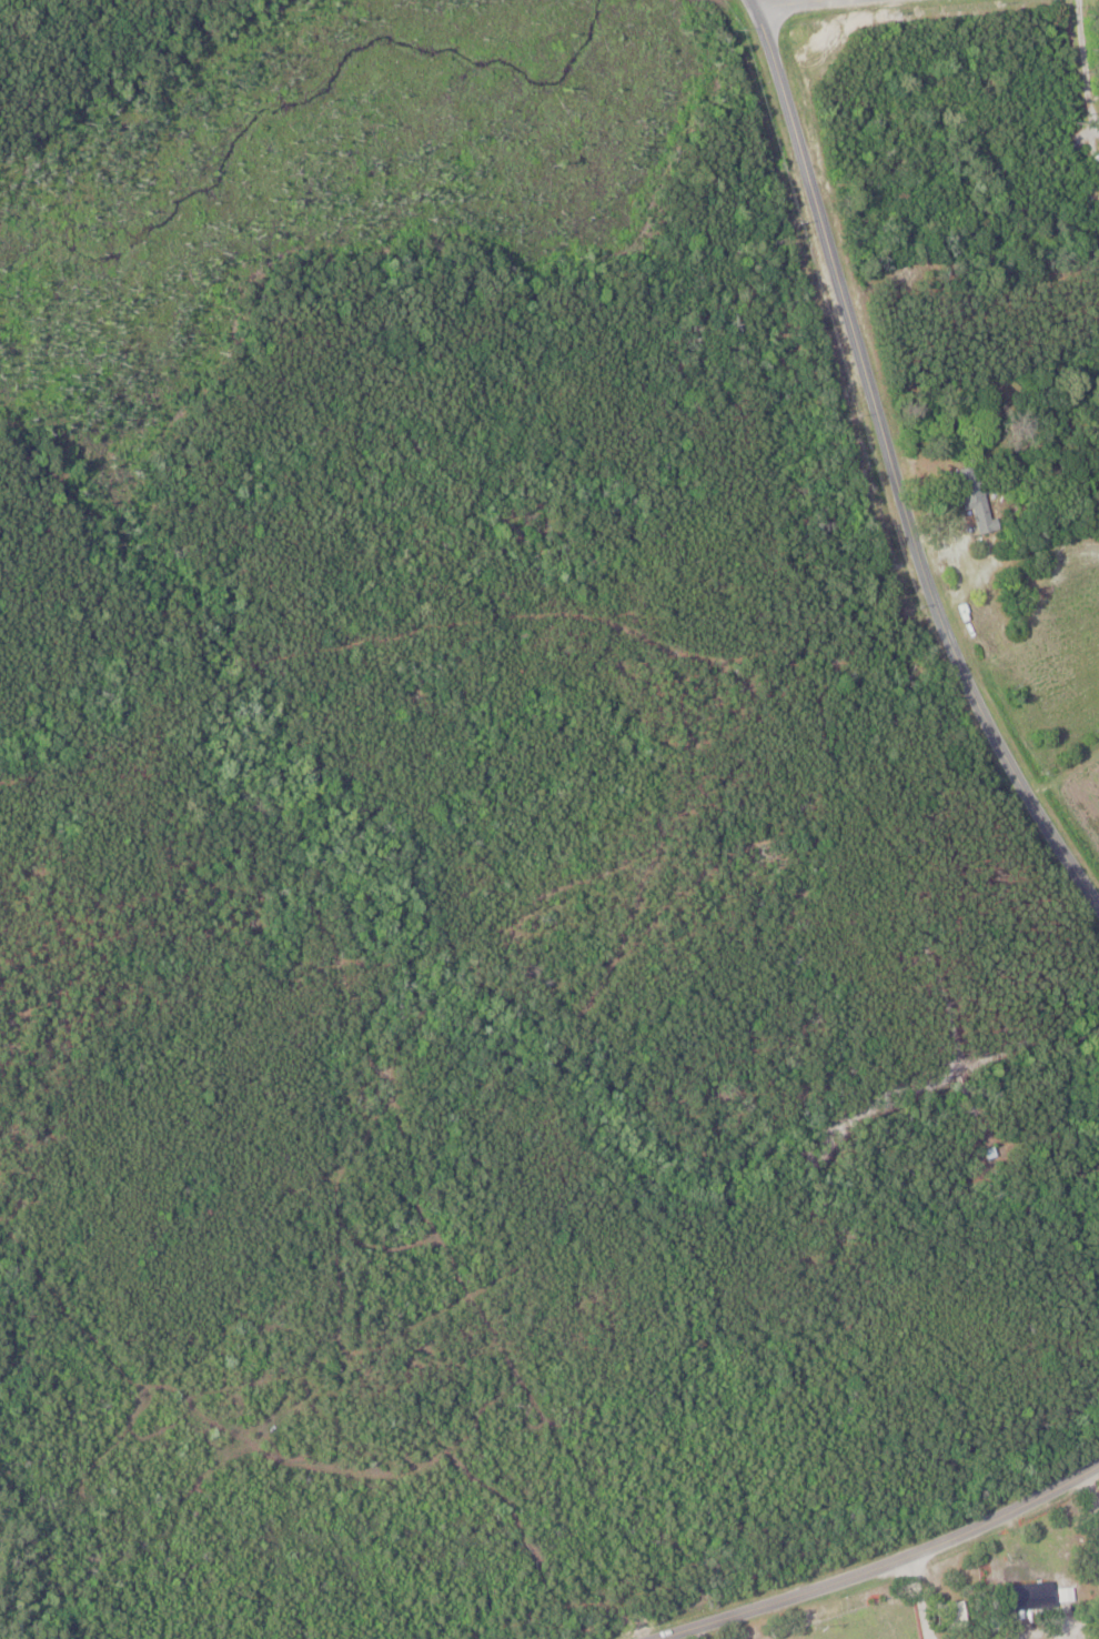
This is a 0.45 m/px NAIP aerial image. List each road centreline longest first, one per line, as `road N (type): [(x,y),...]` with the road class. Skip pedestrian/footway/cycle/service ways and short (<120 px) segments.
road 1 (residential): [(1098,908),(969,688),(944,629),(752,0)]
road 2 (residential): [(659,1638),(917,1553)]
road 3 (residential): [(917,1553),(1098,1466)]

